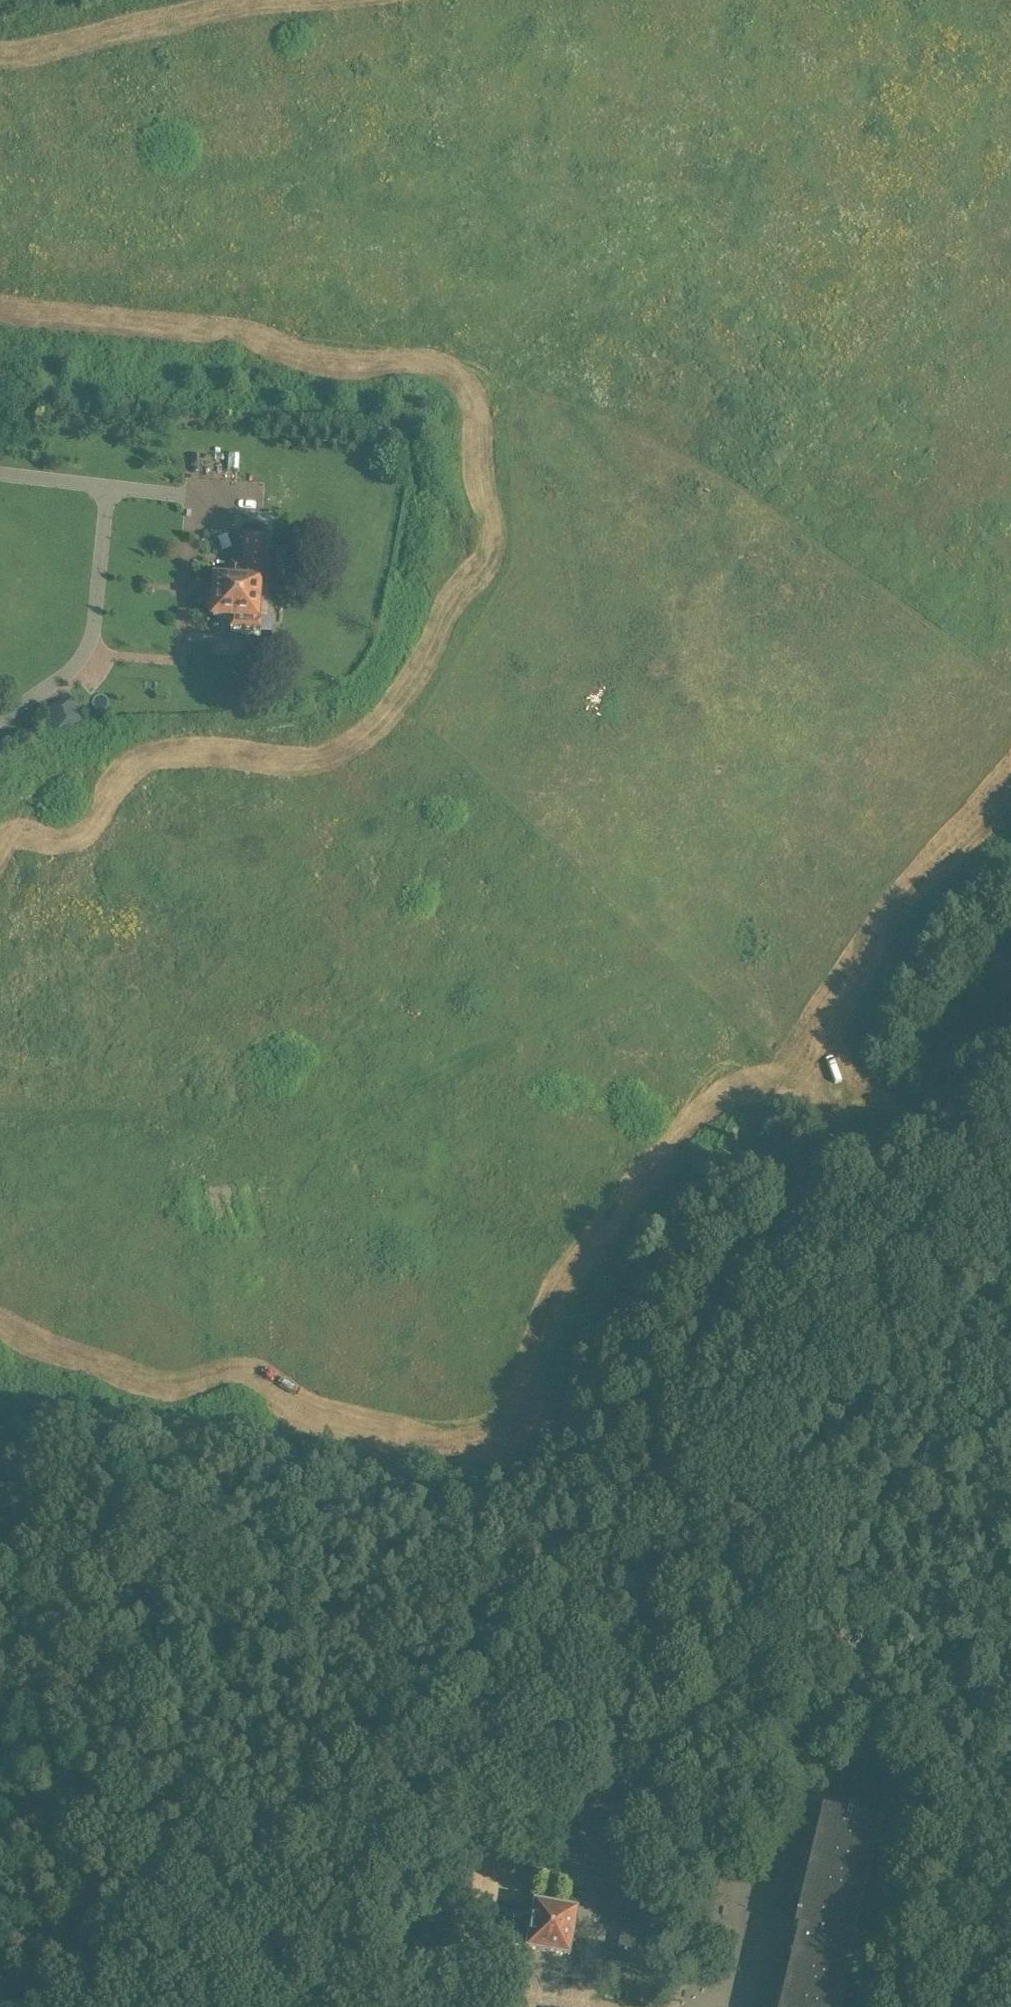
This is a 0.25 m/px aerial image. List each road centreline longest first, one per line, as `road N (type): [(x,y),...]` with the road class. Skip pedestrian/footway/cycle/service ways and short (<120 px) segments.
road 1 (unclassified): [(220,2006),(1010,1107)]
road 2 (track): [(712,1442),(702,1377),(709,1350),(823,1128)]

